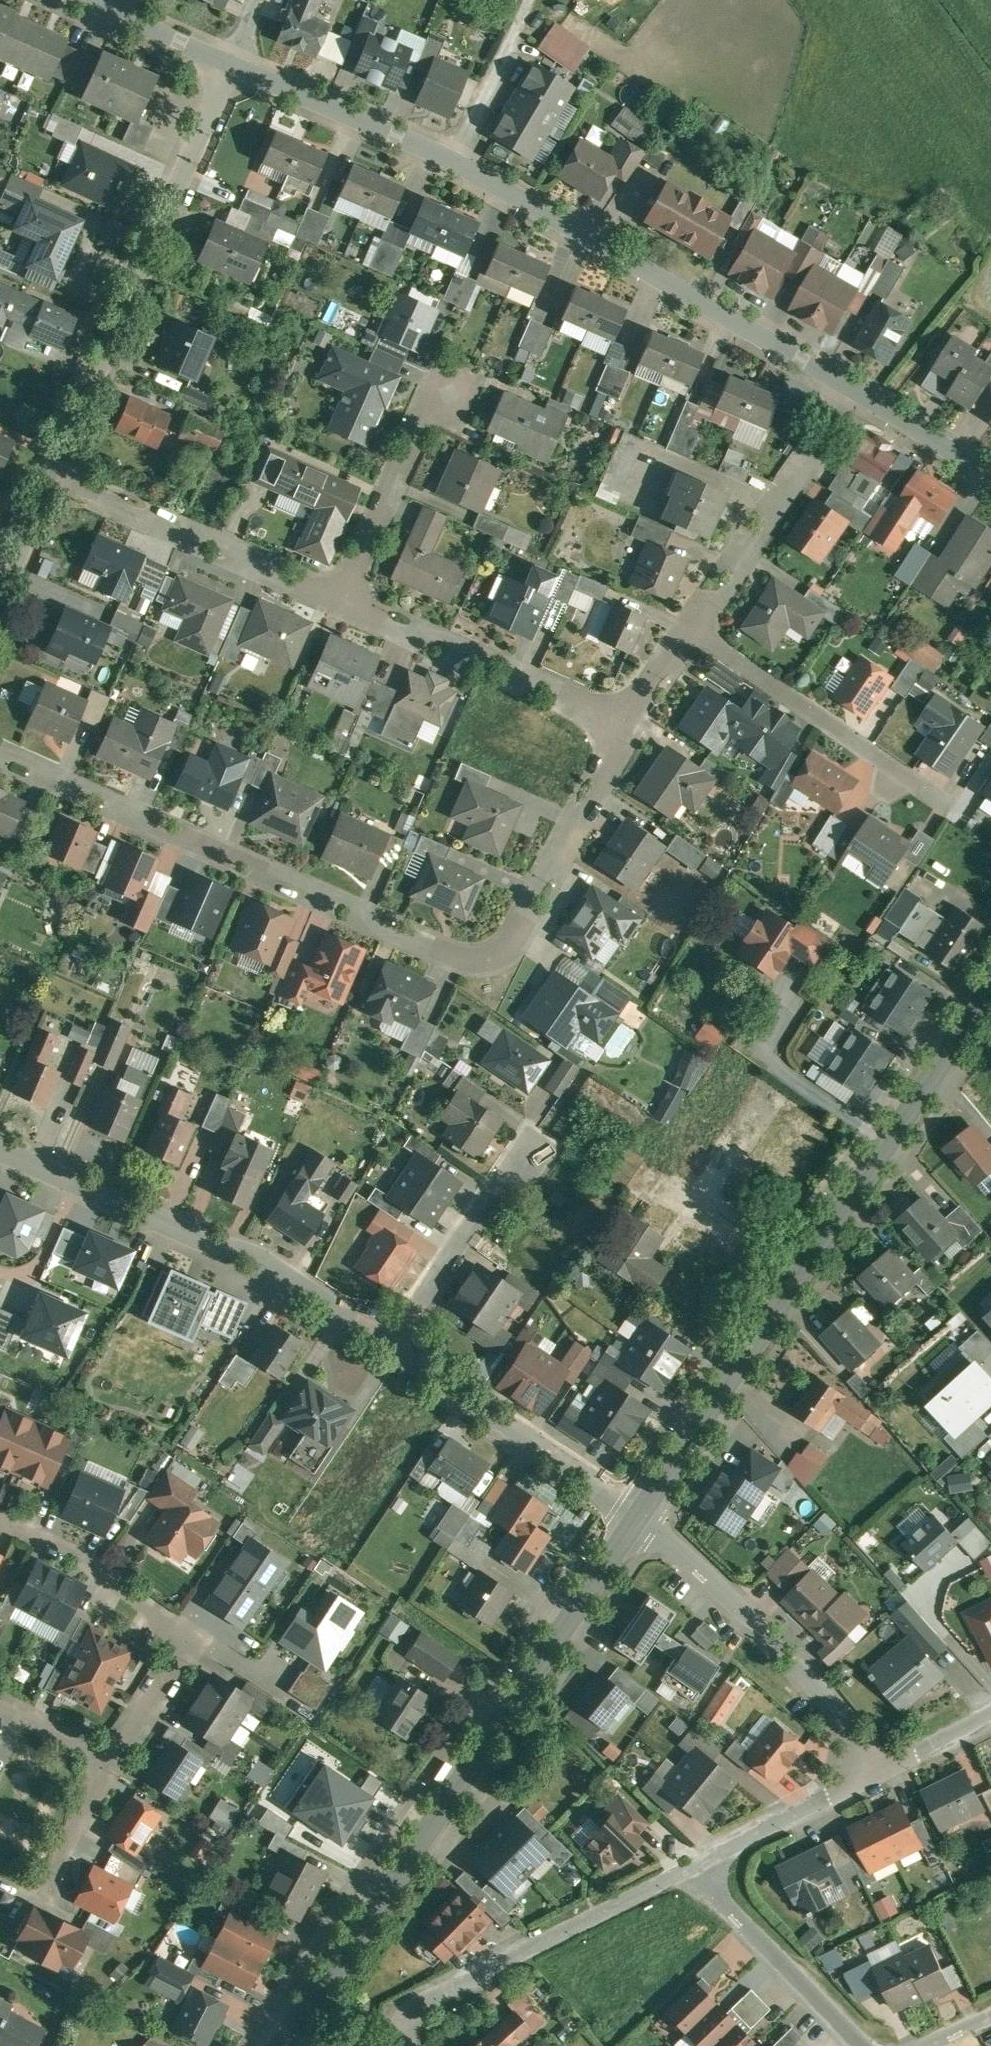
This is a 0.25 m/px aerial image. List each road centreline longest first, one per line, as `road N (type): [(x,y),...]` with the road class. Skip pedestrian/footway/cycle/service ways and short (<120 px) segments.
road 1 (residential): [(0,748),(453,955),(474,958),(513,940),(627,723)]
road 2 (residential): [(854,386),(239,65)]
road 3 (secondary): [(274,2045),(636,1515)]
road 4 (secondary): [(636,1515),(990,981)]
road 5 (residential): [(48,474),(239,65)]
road 6 (residential): [(0,1146),(255,1258),(390,1347)]
road 7 (residential): [(105,1760),(168,1672),(179,1640),(159,1613),(88,1562),(0,1520)]
road 8 (residential): [(636,1515),(812,1682),(884,1765)]
road 9 (unclassified): [(691,1861),(404,2008)]
road 10 (residential): [(48,474),(340,595)]
road 11 (residential): [(340,595),(627,723)]
road 12 (residential): [(689,623),(940,799)]
road 13 (residential): [(390,1347),(636,1515)]
road 14 (residential): [(689,623),(854,386)]
road 15 (residential): [(860,2045),(691,1861)]
road 16 (residential): [(390,1347),(523,1144)]
road 17 (residential): [(340,595),(437,389)]
road 18 (unclassified): [(884,1765),(691,1861)]
road 19 (residential): [(990,474),(854,386)]
road 20 (residential): [(239,65),(91,0)]
road 21 (residential): [(48,1890),(105,1760)]
road 22 (track): [(281,2036),(404,2008)]
road 23 (residential): [(0,1702),(105,1760)]

